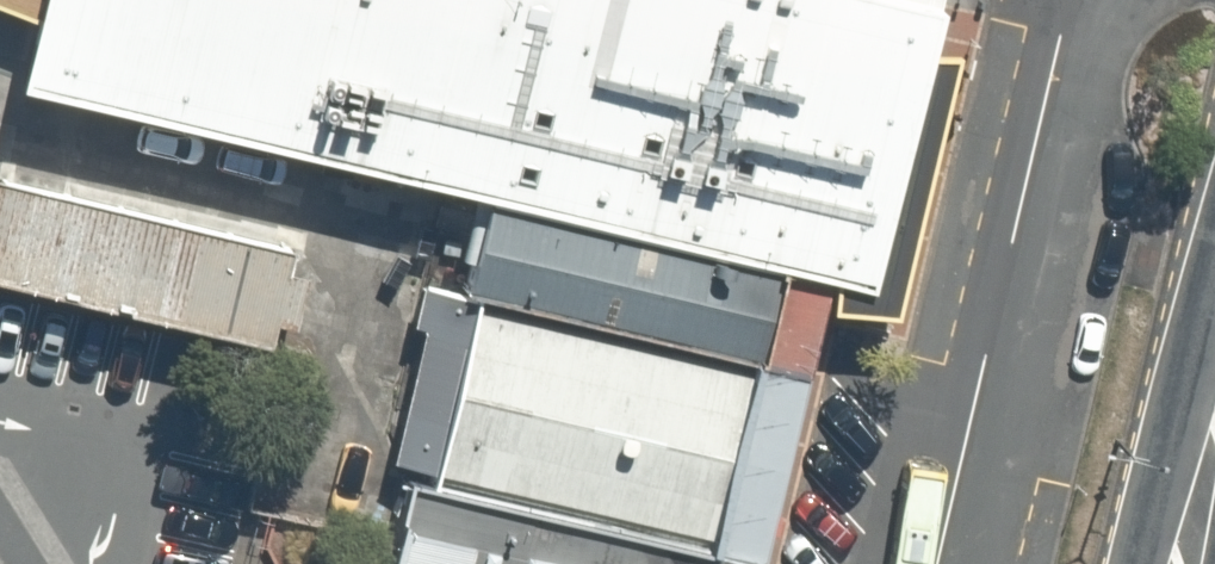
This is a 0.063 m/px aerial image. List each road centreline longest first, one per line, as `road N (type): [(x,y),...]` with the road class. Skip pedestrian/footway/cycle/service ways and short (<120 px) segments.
road 1 (unclassified): [(934,563),(1066,0)]
road 2 (secondary): [(1214,445),(1187,563)]

